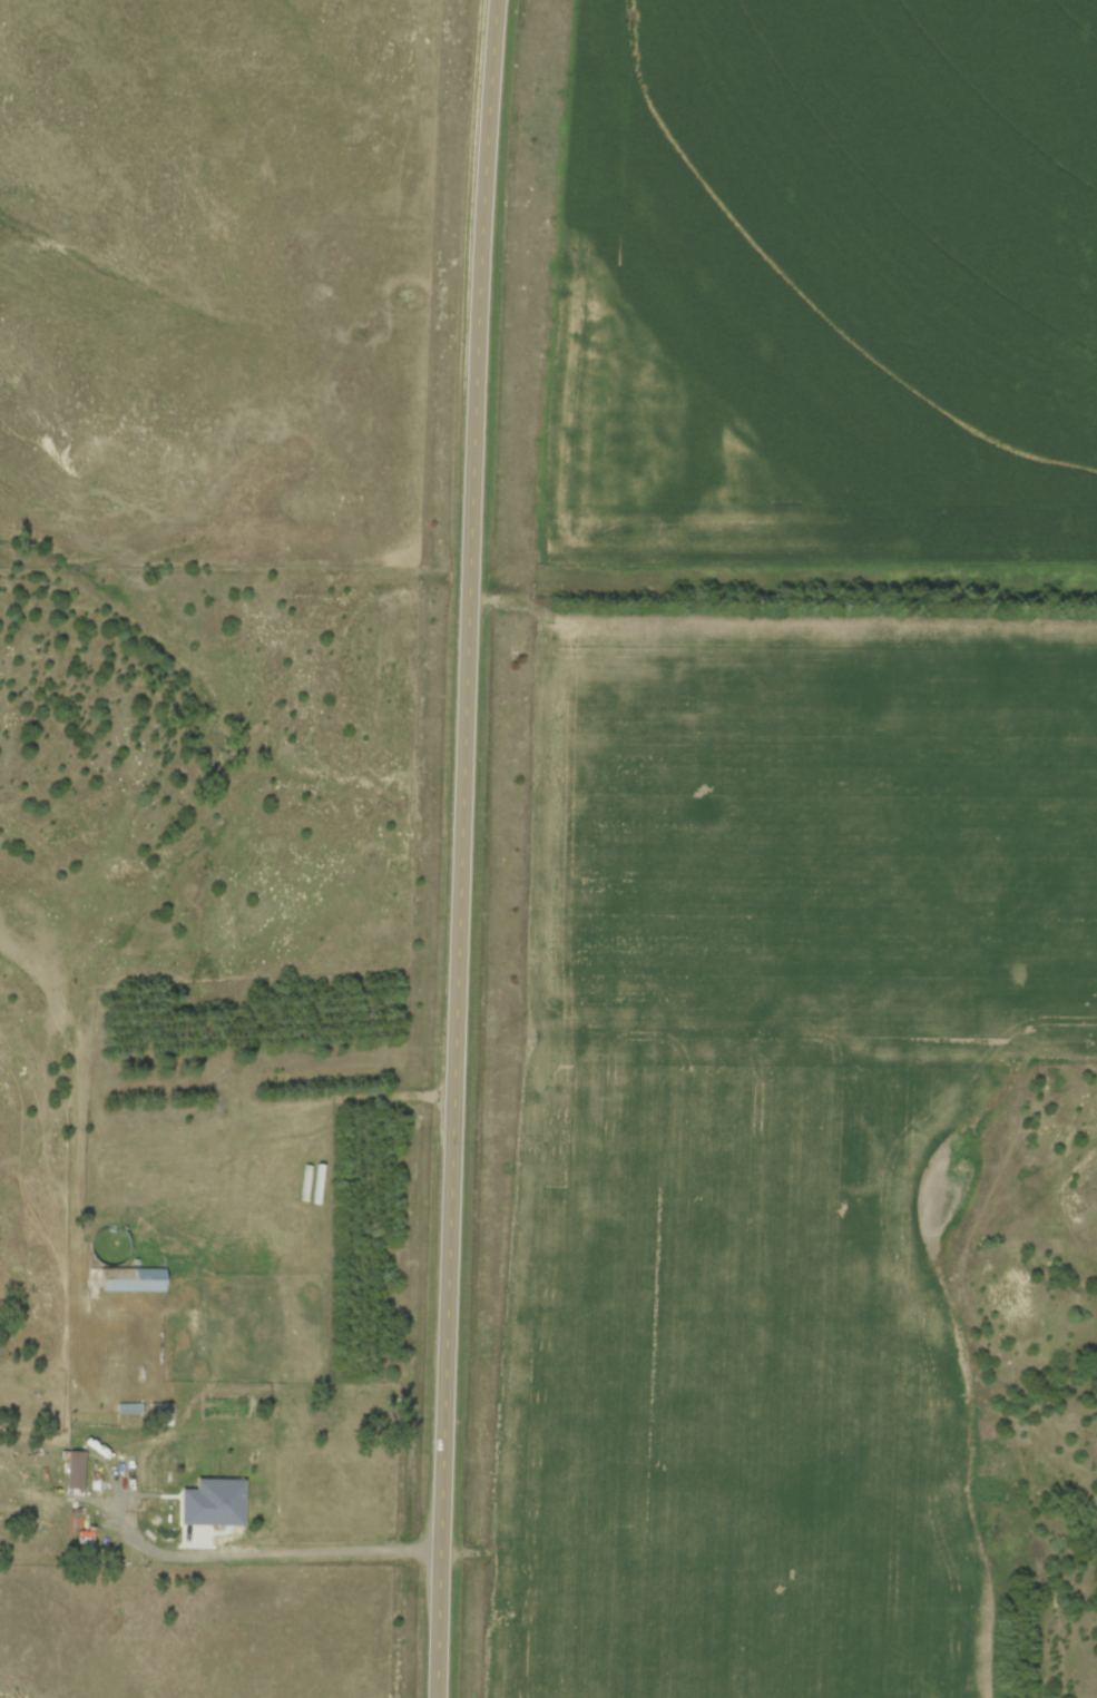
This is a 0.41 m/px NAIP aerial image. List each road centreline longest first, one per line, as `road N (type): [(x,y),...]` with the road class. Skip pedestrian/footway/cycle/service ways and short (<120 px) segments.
road 1 (secondary): [(444,1697),(494,0)]

